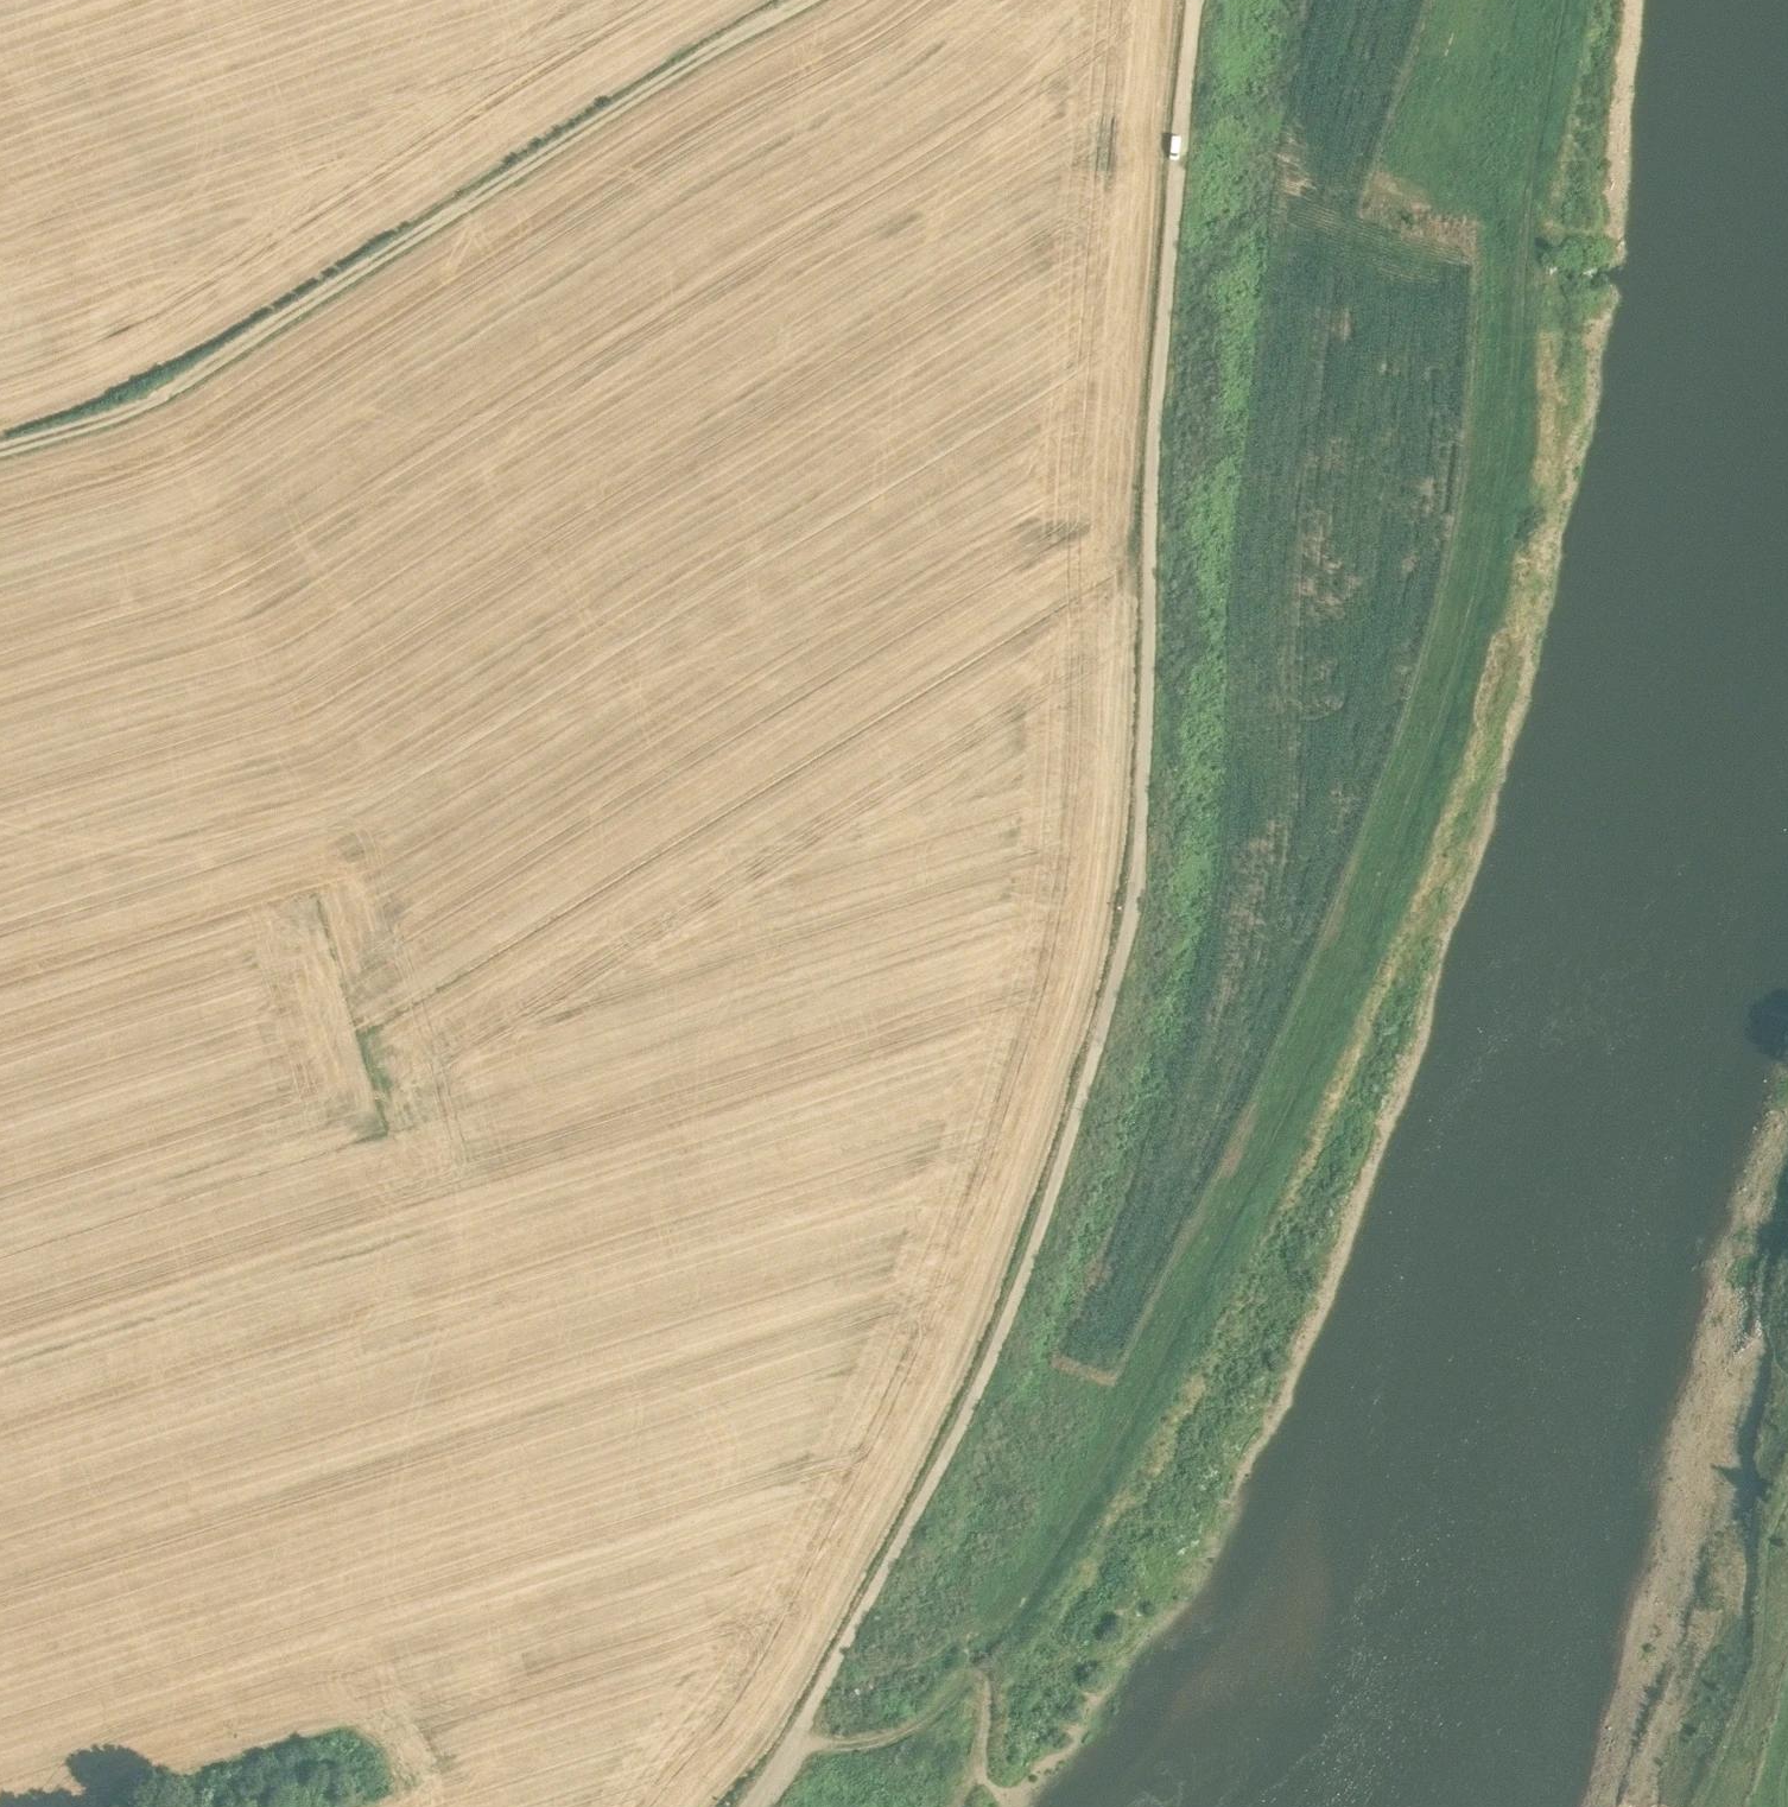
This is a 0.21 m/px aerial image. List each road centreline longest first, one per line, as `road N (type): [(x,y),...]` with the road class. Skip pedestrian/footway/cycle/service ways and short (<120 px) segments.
road 1 (unclassified): [(746,1806),(798,1730),(981,1389),(1038,1243),(1105,1029),(1134,902),(1176,167)]
road 2 (track): [(0,451),(173,390),(800,0)]
road 3 (track): [(789,1744),(896,1735),(964,1677),(977,1675),(983,1721),(960,1806)]
road 4 (track): [(1176,167),(1194,0)]

